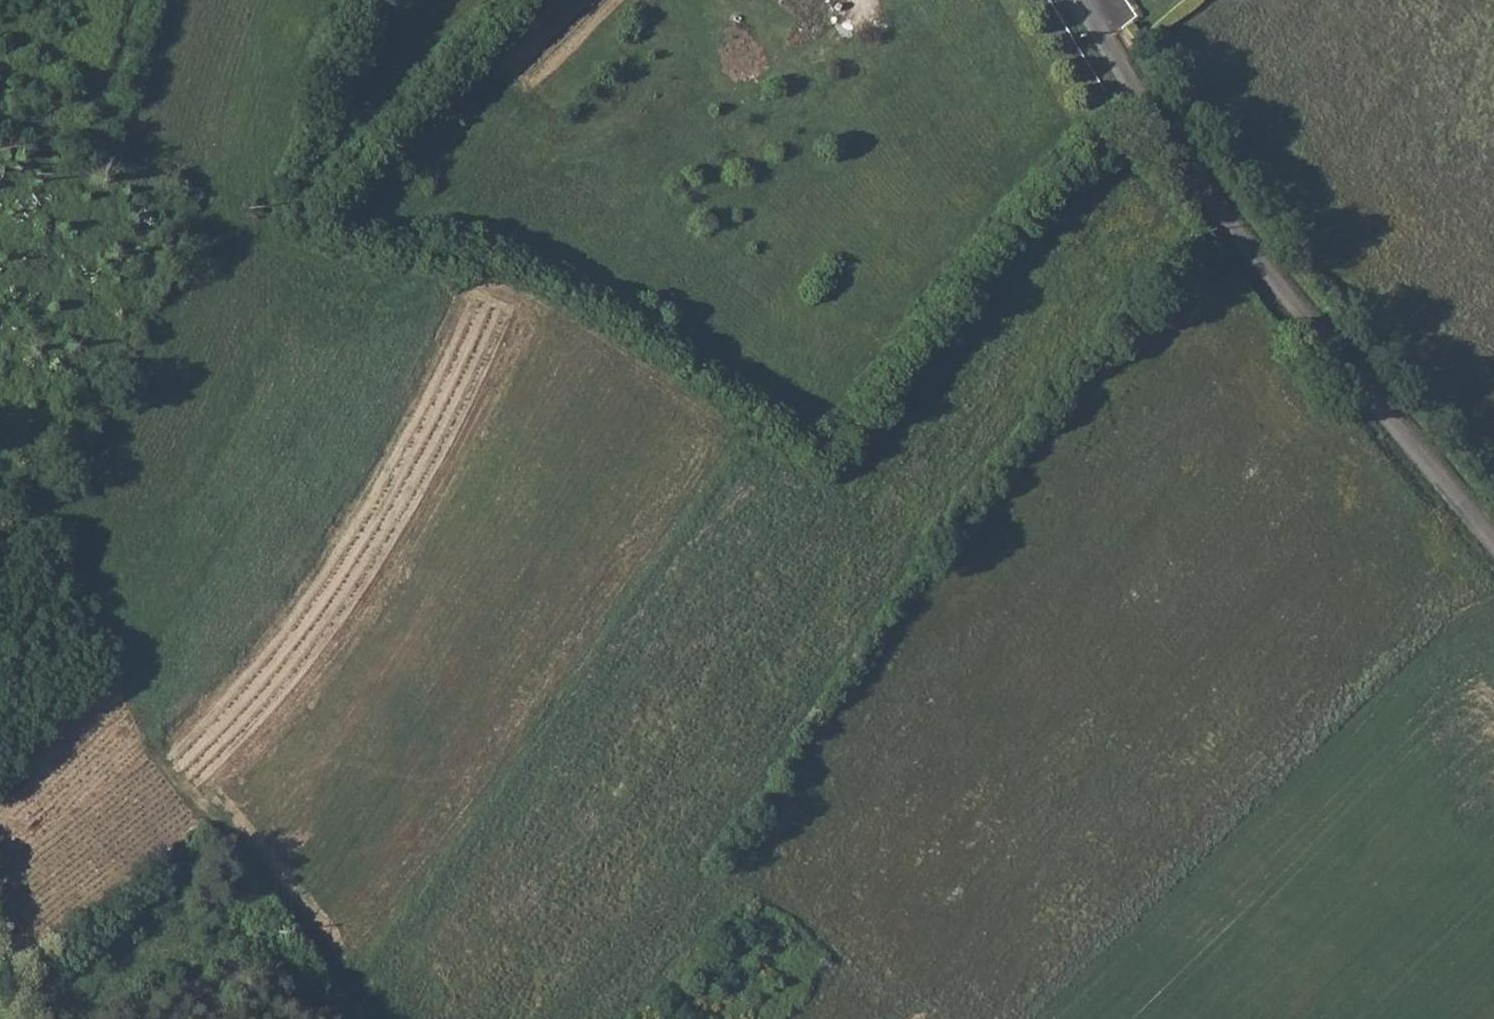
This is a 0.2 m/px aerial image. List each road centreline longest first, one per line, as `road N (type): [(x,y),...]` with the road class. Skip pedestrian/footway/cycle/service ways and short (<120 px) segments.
road 1 (unclassified): [(1079,0),(1176,152),(1493,544)]
road 2 (track): [(368,1018),(267,884),(150,767),(86,574)]

